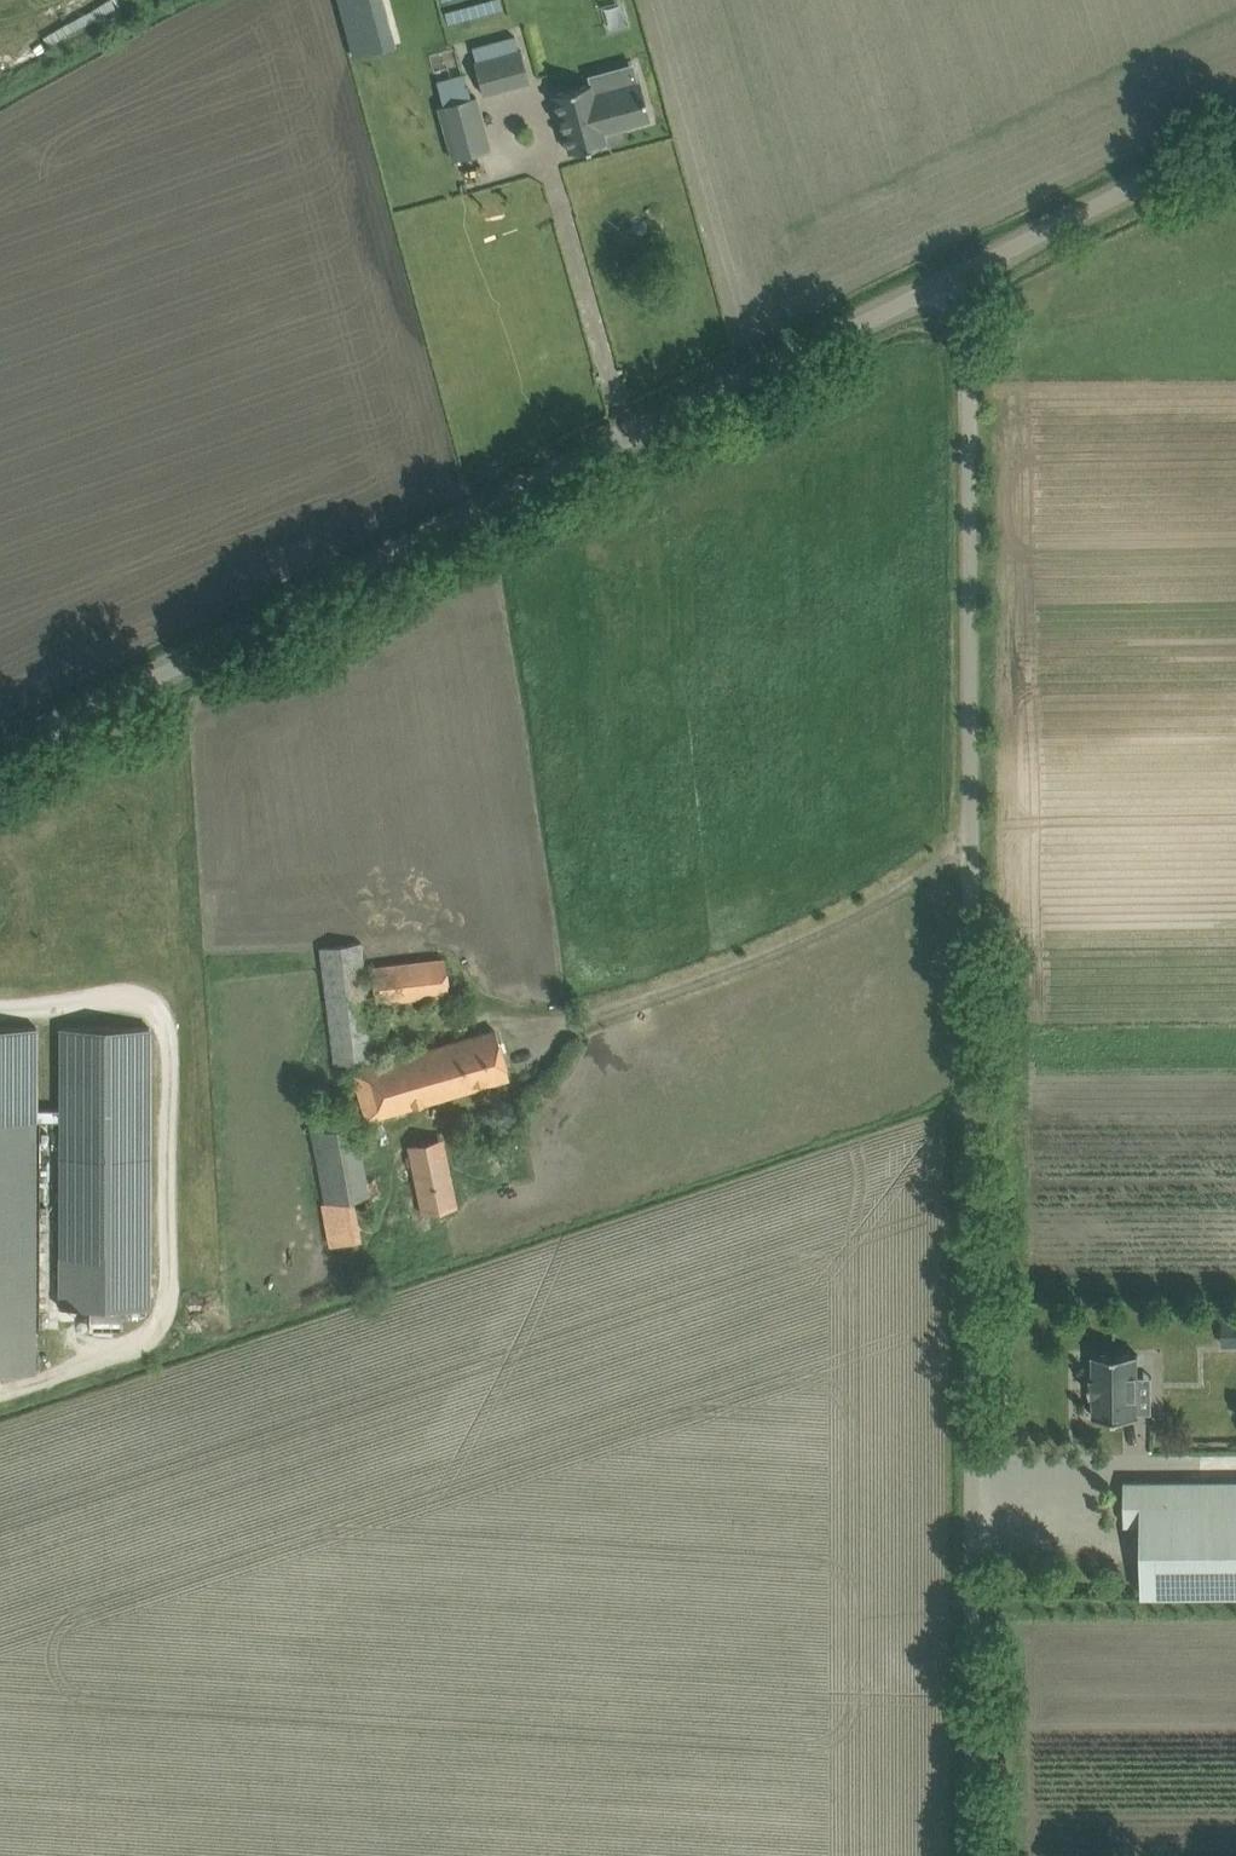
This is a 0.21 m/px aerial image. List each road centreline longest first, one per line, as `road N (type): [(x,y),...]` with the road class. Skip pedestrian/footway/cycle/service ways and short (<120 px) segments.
road 1 (unclassified): [(972,1855),(970,354),(959,274)]
road 2 (unclassified): [(0,751),(959,274)]
road 3 (unclassified): [(959,274),(1235,140)]

